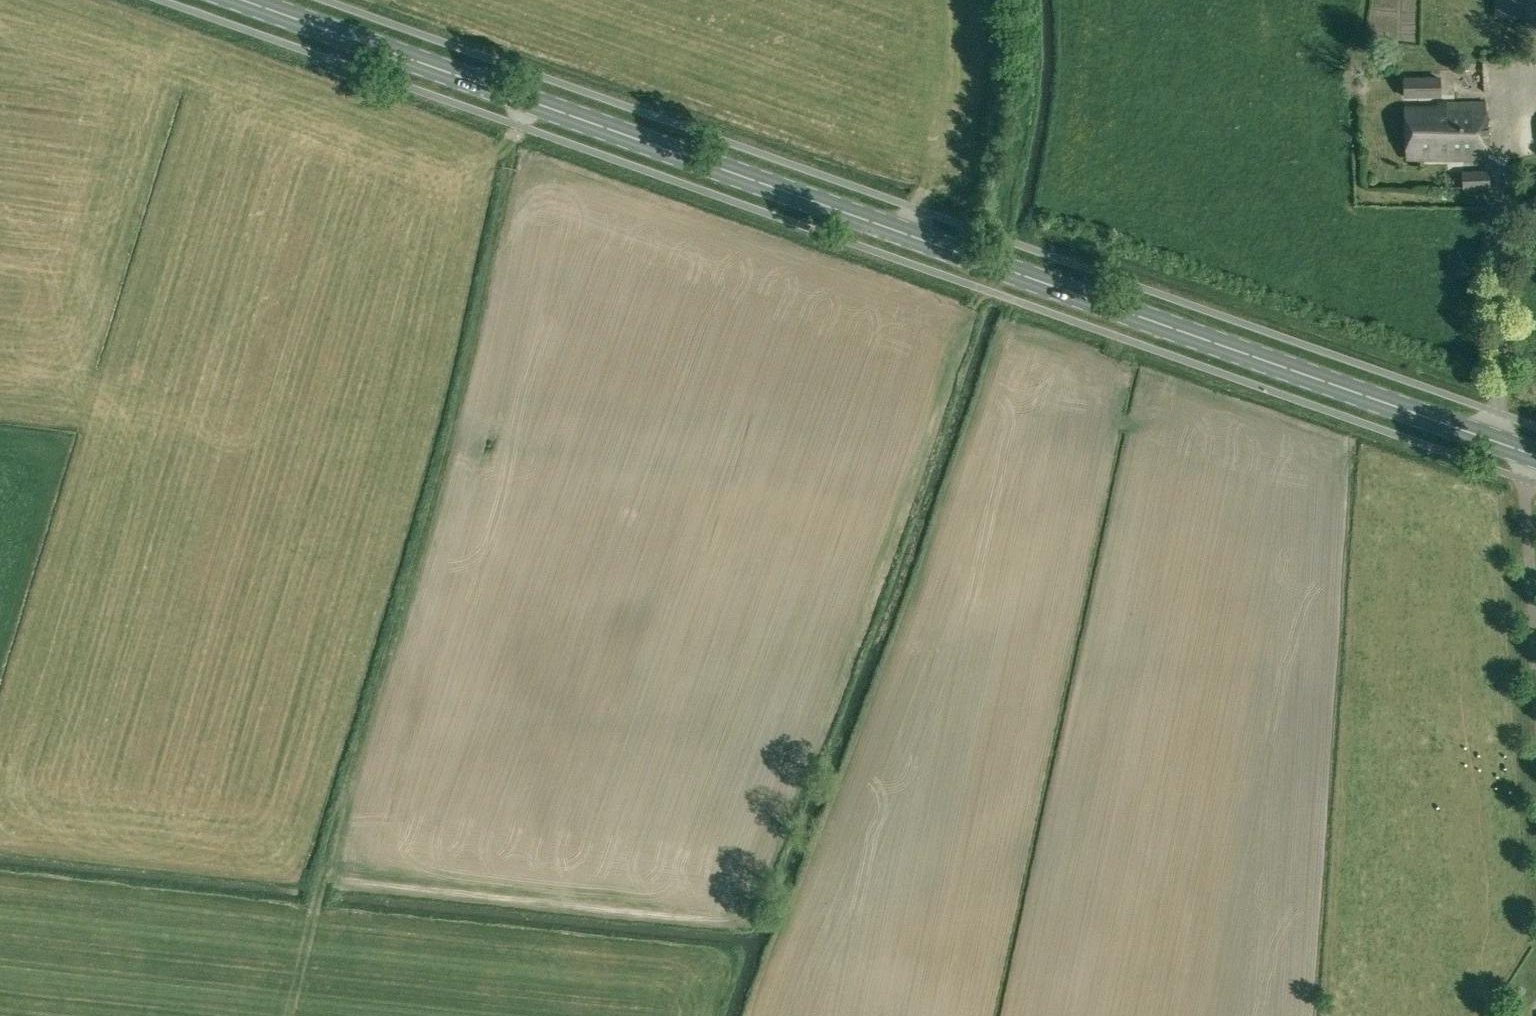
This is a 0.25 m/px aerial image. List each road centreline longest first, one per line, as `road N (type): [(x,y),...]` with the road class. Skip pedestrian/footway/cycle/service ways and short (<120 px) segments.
road 1 (primary): [(1535,453),(243,0)]
road 2 (track): [(1035,0),(1028,126),(998,237)]
road 3 (track): [(288,1015),(335,820)]

